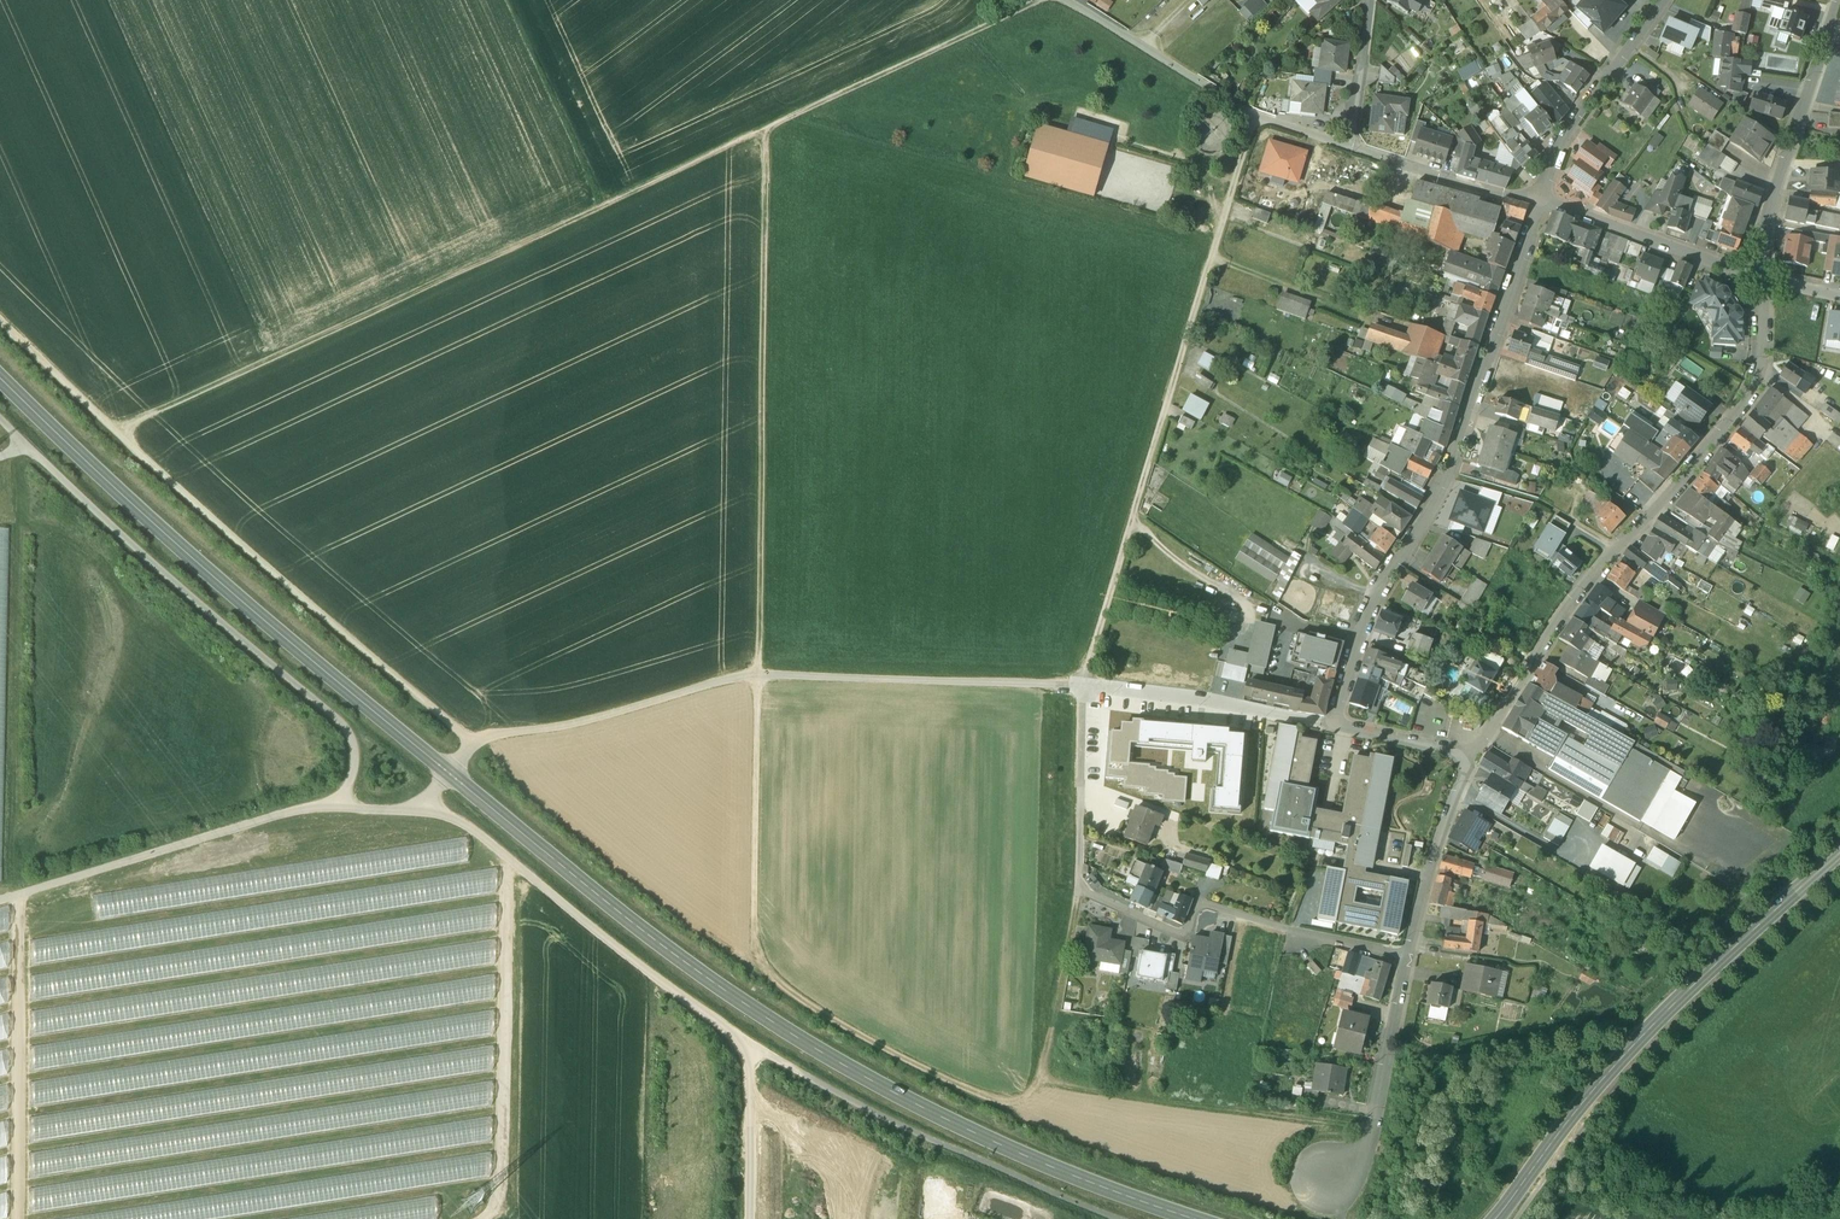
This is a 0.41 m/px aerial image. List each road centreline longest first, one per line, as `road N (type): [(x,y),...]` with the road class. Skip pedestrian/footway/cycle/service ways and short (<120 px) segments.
road 1 (track): [(475,746),(123,435),(840,103),(1034,0)]
road 2 (secondary): [(1194,1218),(952,1123),(841,1066),(724,991),(265,622),(0,378)]
road 3 (track): [(1254,118),(1087,667),(1078,889),(1043,1079),(1373,1130)]
road 4 (track): [(0,901),(328,803),(411,808),(475,746),(501,733),(564,726),(757,677)]
road 5 (residential): [(1761,279),(1754,397),(1570,599),(1472,760)]
road 6 (residential): [(1333,727),(1376,592),(1450,465),(1537,200)]
road 7 (track): [(328,803),(346,789),(354,769),(351,734),(186,595),(0,420)]
road 8 (track): [(773,135),(766,660),(757,677)]
road 9 (secondary): [(1493,1218),(1692,1001),(1839,870)]
road 10 (track): [(748,1070),(744,1044),(469,826),(441,811),(411,808)]
road 11 (track): [(482,1218),(500,1205),(505,856)]
road 12 (residential): [(1409,959),(1207,905),(1176,932),(1078,889)]
road 13 (track): [(757,677),(1105,688)]
road 14 (track): [(1043,1079),(1029,1100),(999,1102),(925,1069),(770,977),(762,957)]
road 15 (residential): [(1361,153),(1254,118),(1069,0)]
road 16 (residential): [(1839,0),(1757,251),(1761,279)]
road 17 (track): [(757,677),(754,903),(762,957)]
road 18 (residential): [(1409,959),(1373,1130),(1330,1178)]
road 19 (residential): [(1761,279),(1537,200)]
road 20 (residential): [(1537,200),(1564,138),(1663,0)]
road 21 (residential): [(1333,727),(1105,688)]
road 22 (track): [(510,0),(604,206)]
road 23 (residential): [(1472,760),(1455,786),(1409,959)]
road 24 (residential): [(1537,200),(1361,153)]
road 25 (track): [(123,435),(0,314)]
road 26 (residential): [(1361,153),(1379,0)]
road 27 (track): [(748,1070),(748,1218)]
road 28 (residential): [(1472,760),(1333,727)]

